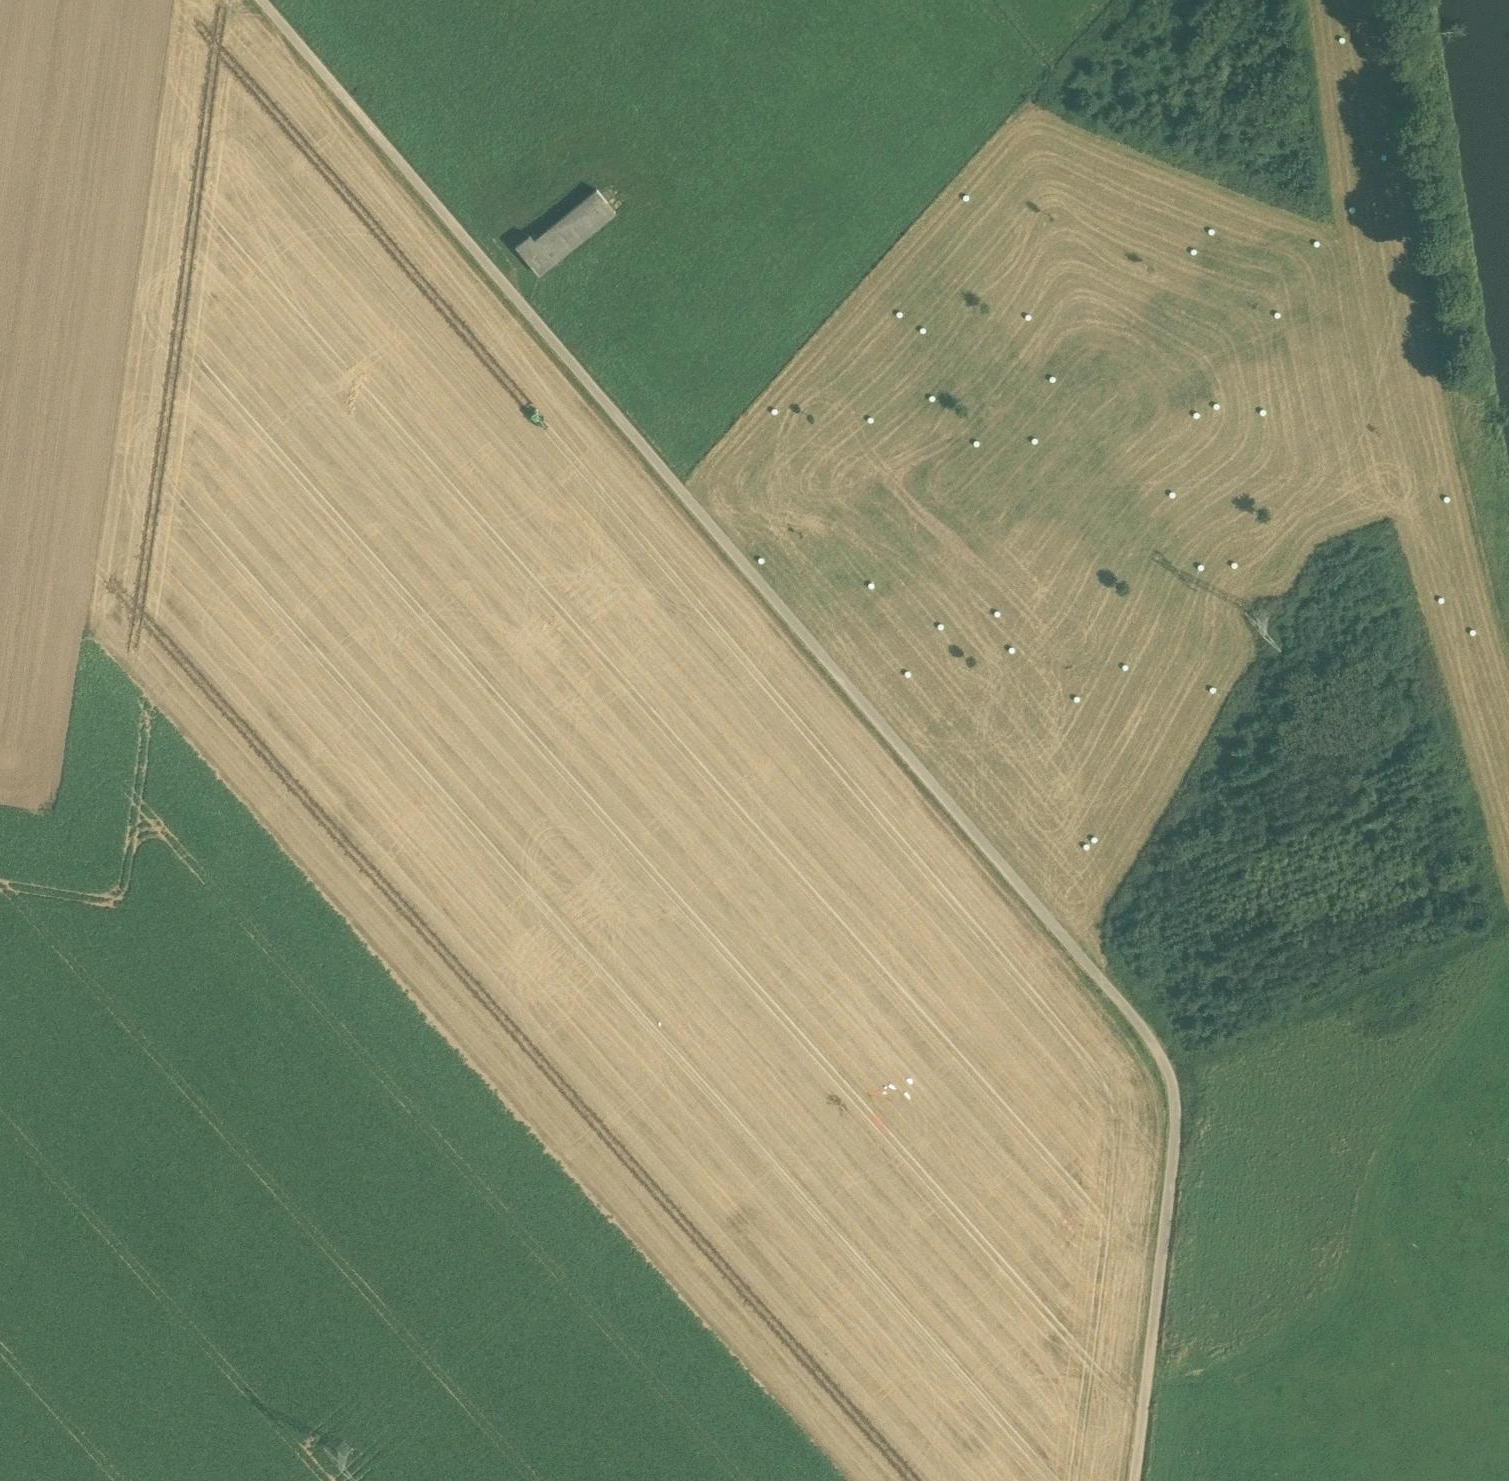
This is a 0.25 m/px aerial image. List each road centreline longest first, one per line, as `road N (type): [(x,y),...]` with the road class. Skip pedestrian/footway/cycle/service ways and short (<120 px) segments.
road 1 (track): [(267,0),(1153,1035),(1176,1082),(1182,1142),(1139,1480)]
road 2 (track): [(1385,0),(1447,379),(1508,630)]

